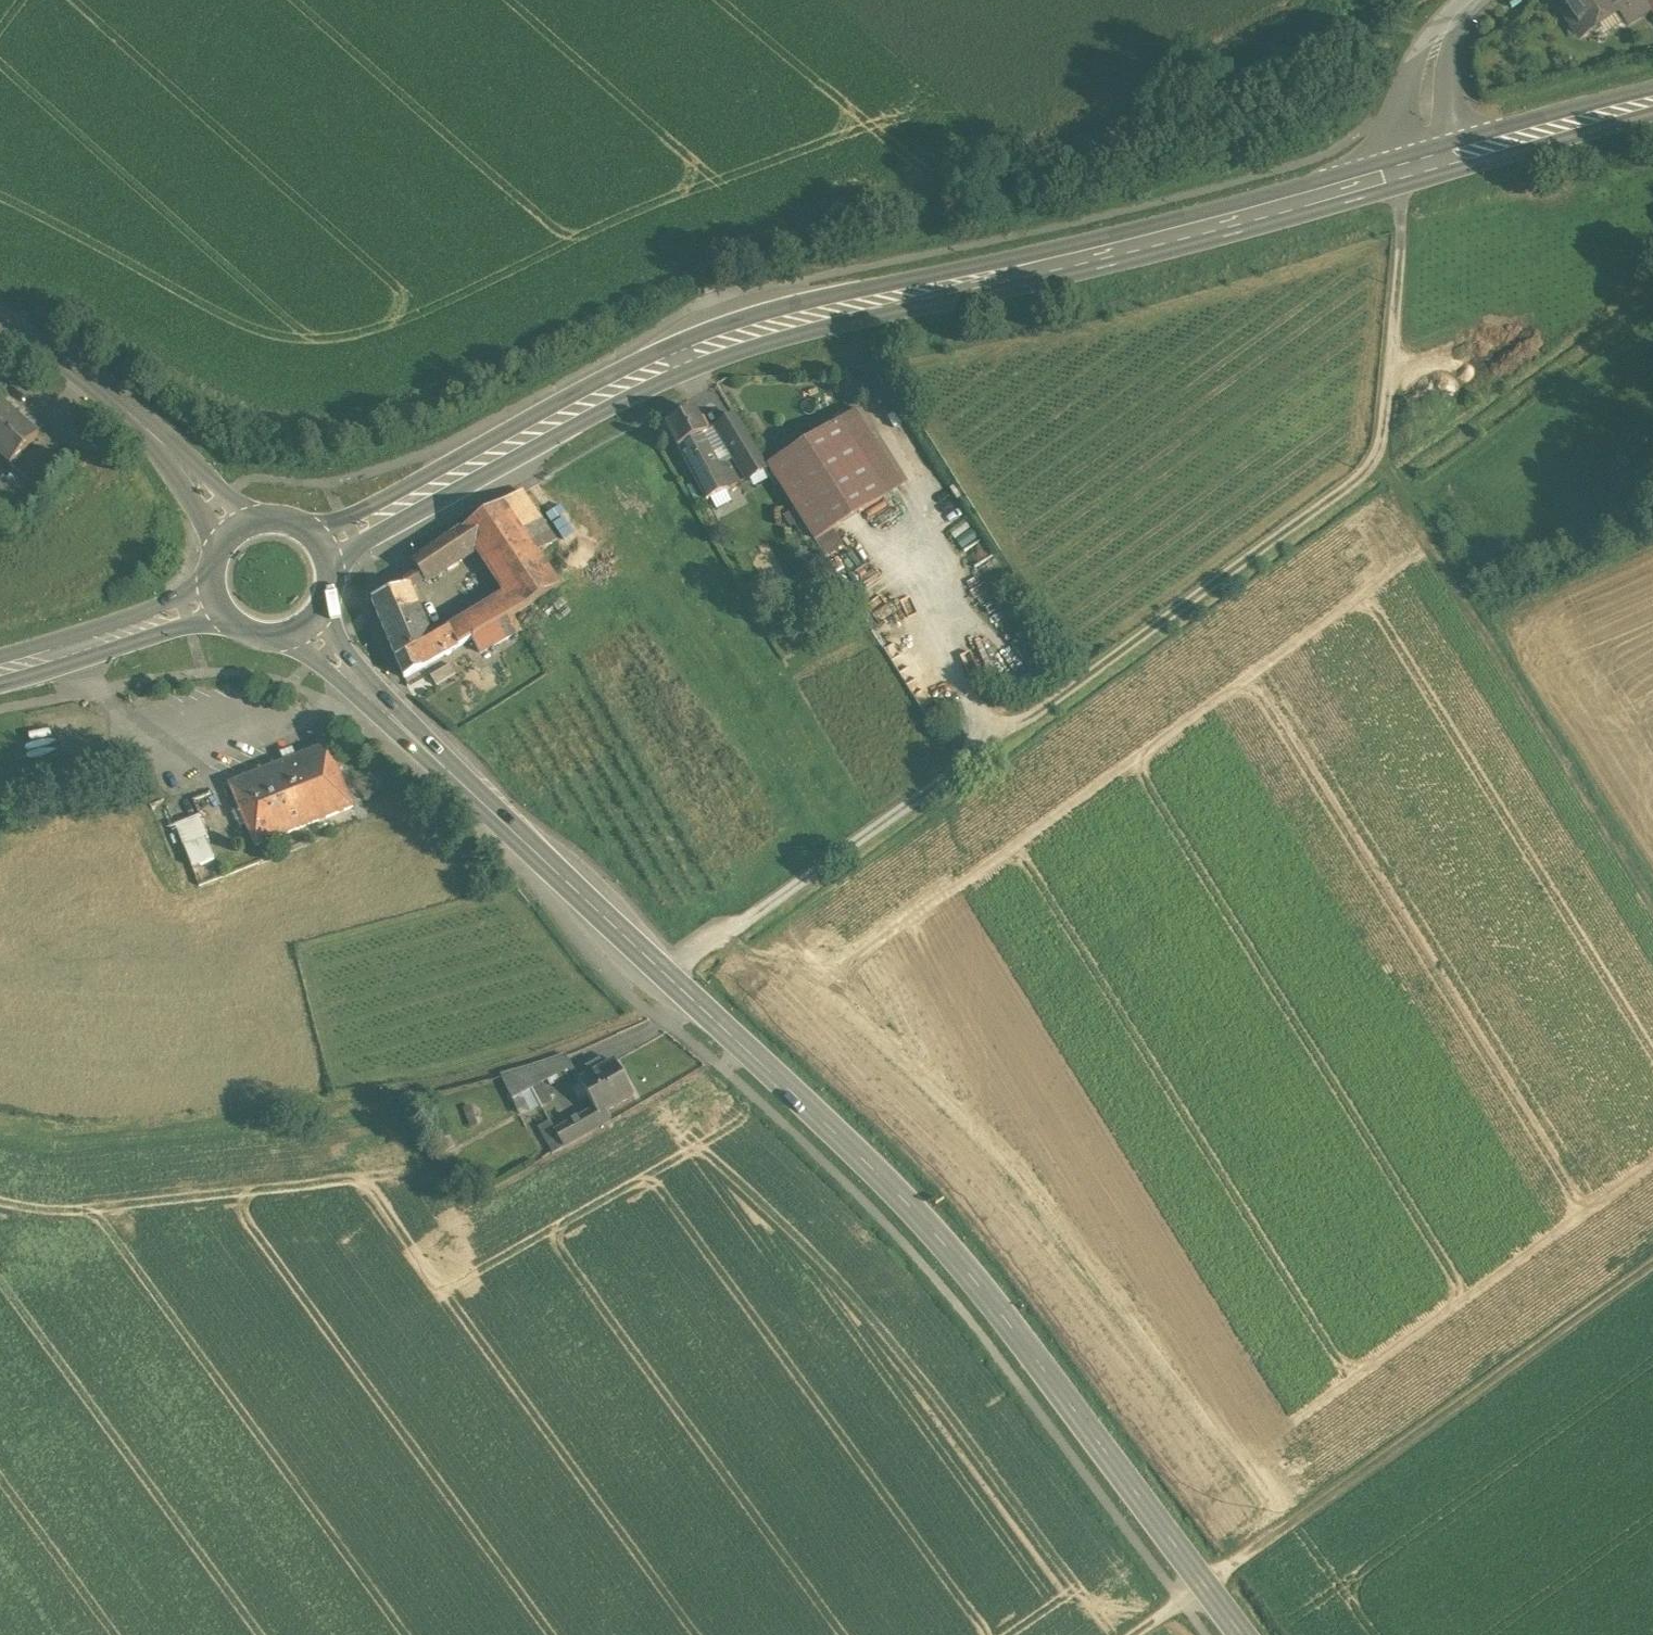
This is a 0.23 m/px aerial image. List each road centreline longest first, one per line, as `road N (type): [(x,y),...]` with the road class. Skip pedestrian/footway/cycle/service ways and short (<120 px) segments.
road 1 (secondary): [(1244,1634),(965,1270),(843,1141),(306,630)]
road 2 (secondary): [(1449,163),(758,327),(641,376),(324,545)]
road 3 (track): [(1407,176),(1392,418),(1375,469),(1009,732)]
road 4 (track): [(0,1128),(122,1131),(452,1085),(561,1052),(683,993)]
road 5 (track): [(1652,1265),(1140,1634)]
road 6 (track): [(1379,460),(1652,894)]
road 7 (tertiary): [(0,315),(164,443),(236,531)]
road 8 (track): [(1397,492),(1652,315)]
road 9 (secondary): [(216,598),(0,668)]
road 10 (secondary): [(1652,103),(1449,163)]
road 11 (track): [(1652,538),(1471,608)]
road 12 (residential): [(1449,163),(1436,63),(1472,0)]

